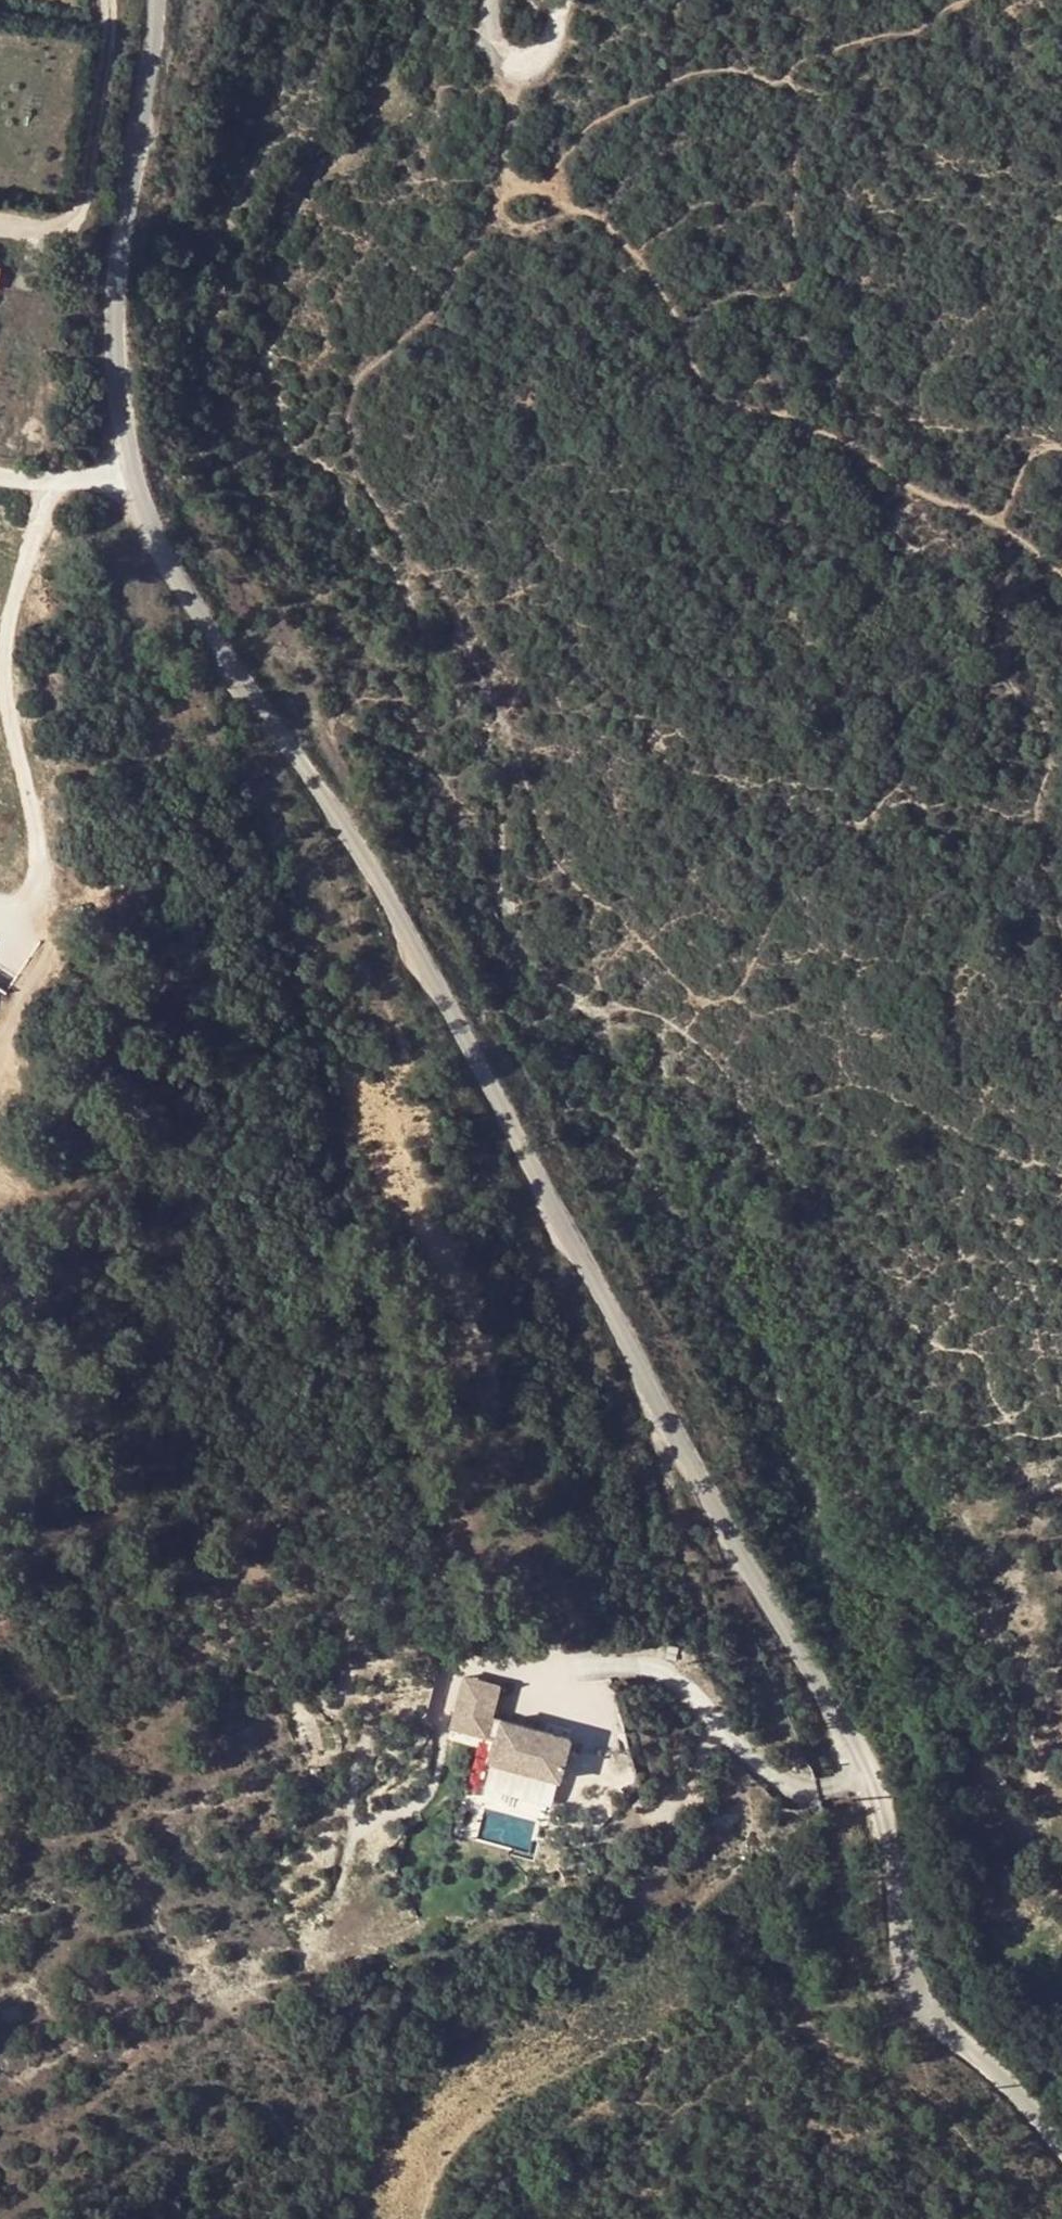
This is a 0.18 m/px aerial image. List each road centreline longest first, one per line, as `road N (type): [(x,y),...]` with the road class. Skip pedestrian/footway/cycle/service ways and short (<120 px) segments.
road 1 (unclassified): [(155,0),(121,319),(132,454),(154,518),(184,582),(375,875),(834,1717),(886,1851),(906,1967),(930,2015),(1061,2150)]
road 2 (track): [(569,0),(557,41),(539,57),(517,61),(495,55),(486,36),(488,0)]

